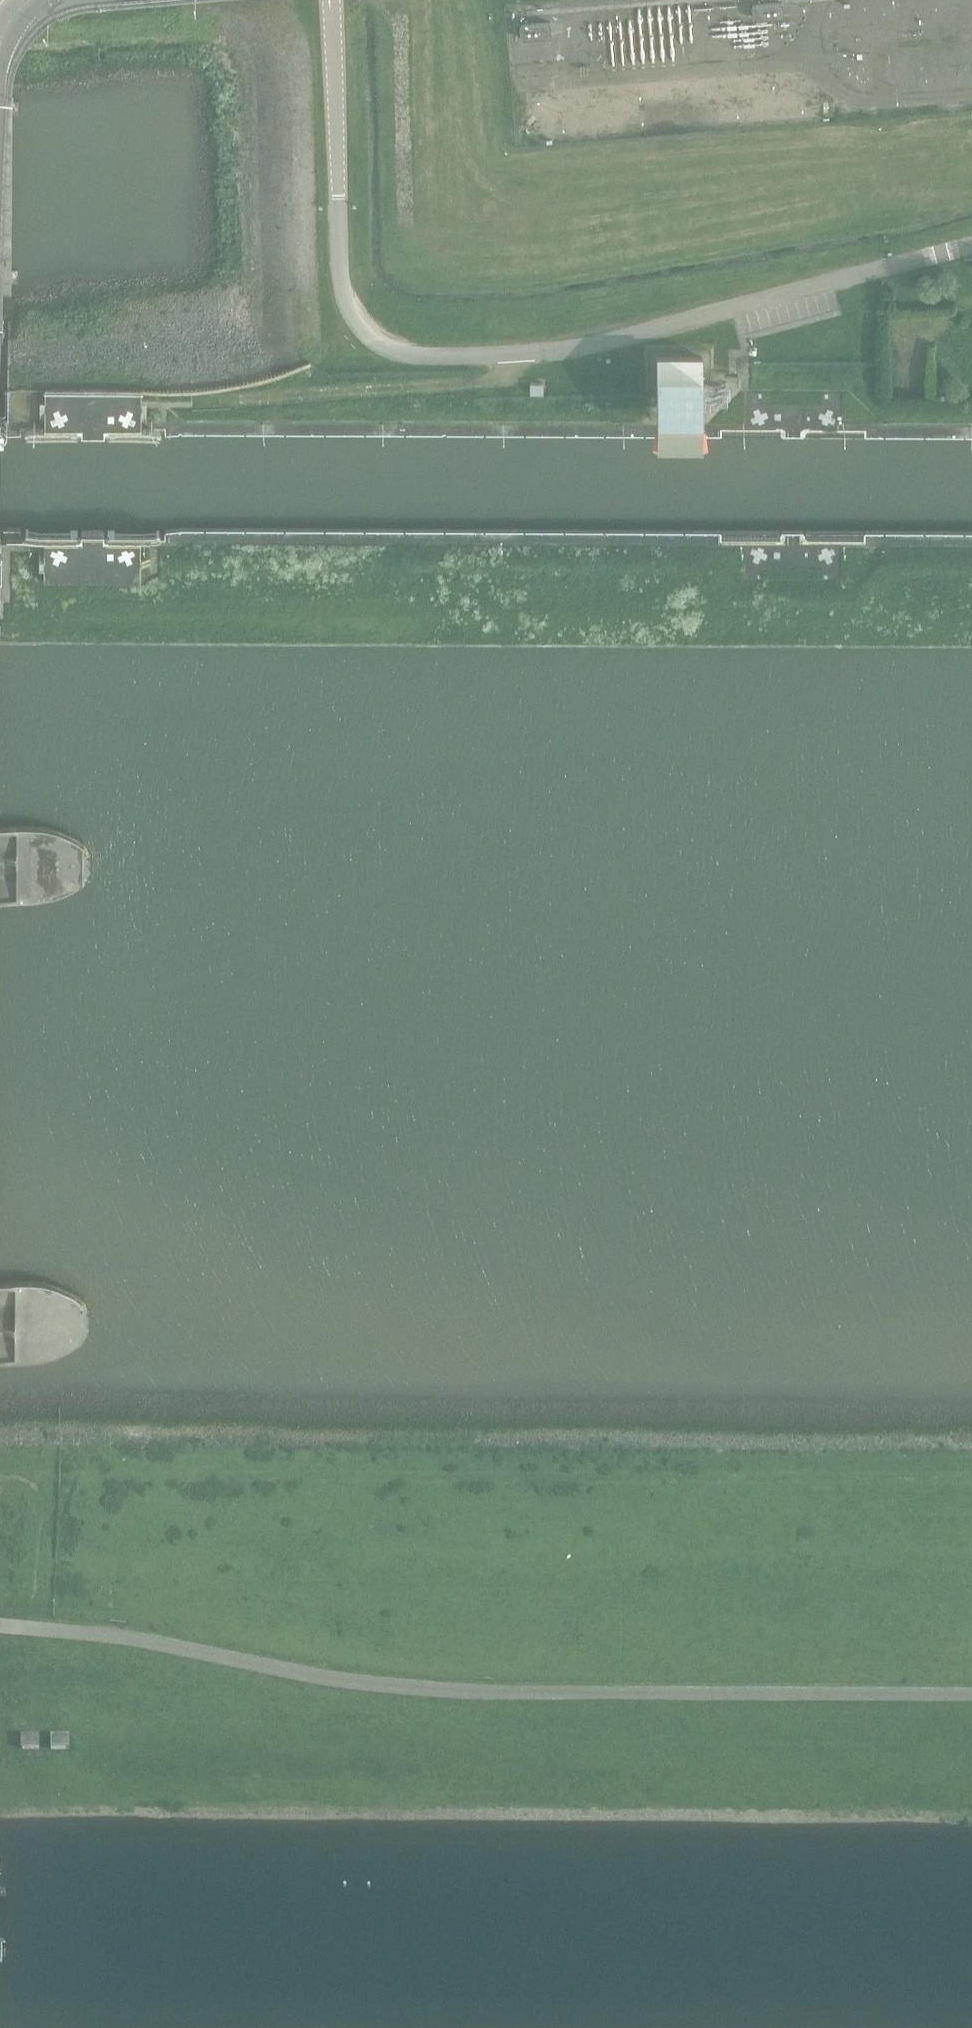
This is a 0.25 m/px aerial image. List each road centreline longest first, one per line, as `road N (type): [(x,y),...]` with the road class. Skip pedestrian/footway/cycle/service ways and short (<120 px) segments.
road 1 (unclassified): [(338,205),(342,291),(363,331),(395,350),(452,354),(607,340),(971,243)]
road 2 (unclassified): [(338,205),(332,0)]

